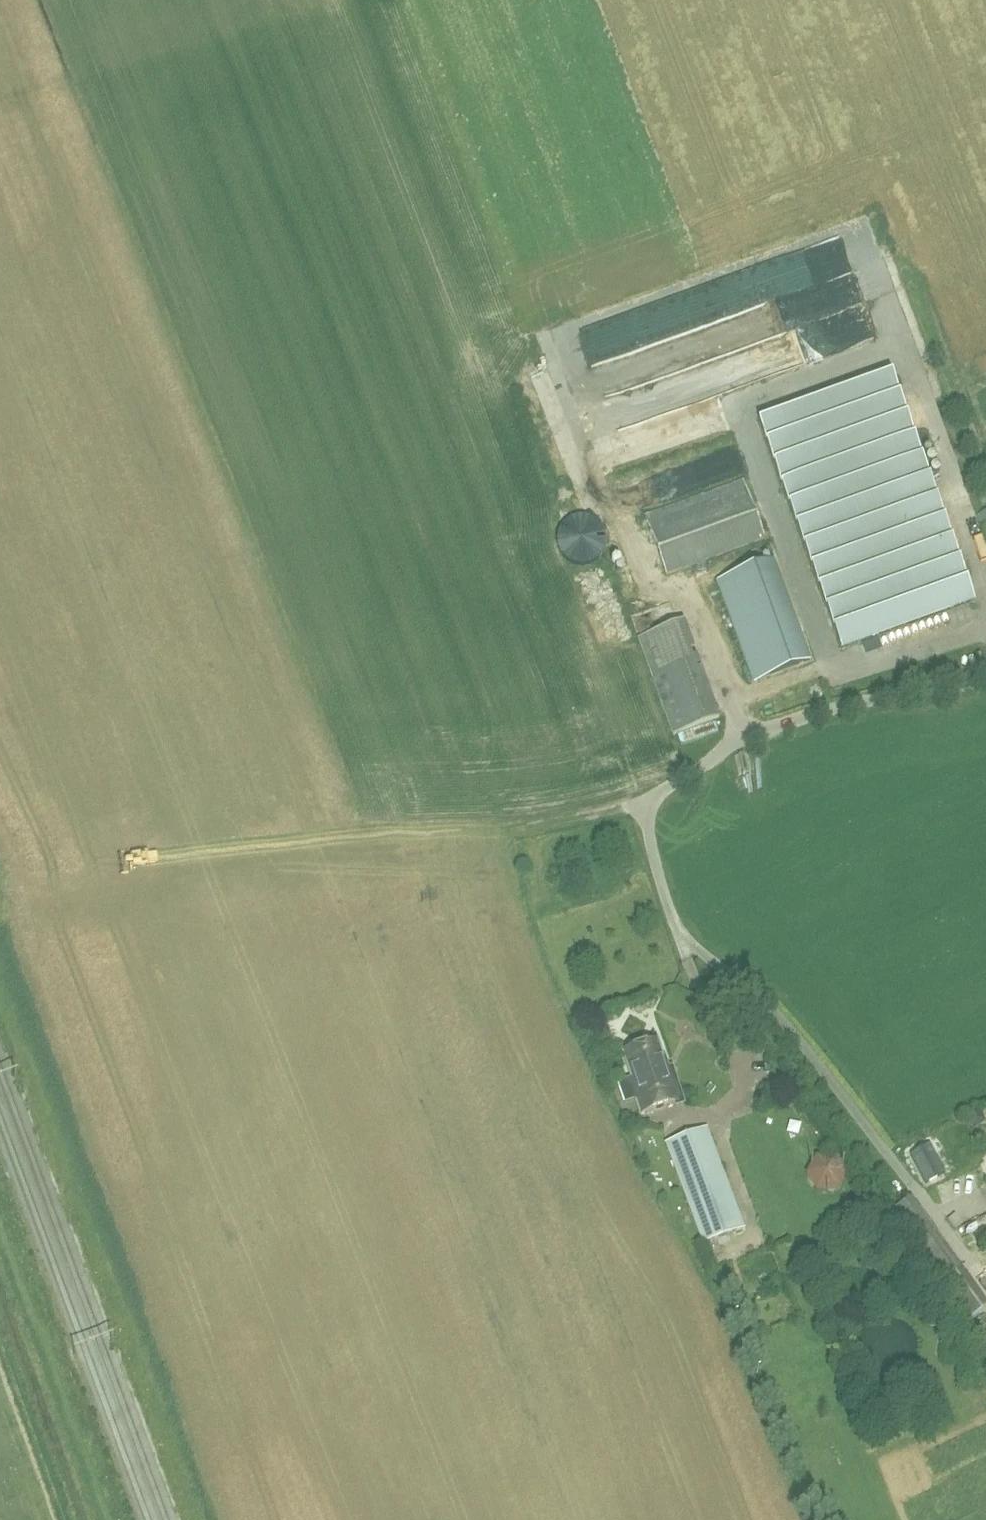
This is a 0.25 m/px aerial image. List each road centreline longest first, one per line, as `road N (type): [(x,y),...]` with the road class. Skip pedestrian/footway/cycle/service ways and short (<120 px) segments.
road 1 (unclassified): [(985,1278),(772,1012),(688,945),(665,898),(649,815),(667,788),(759,734),(985,681)]

